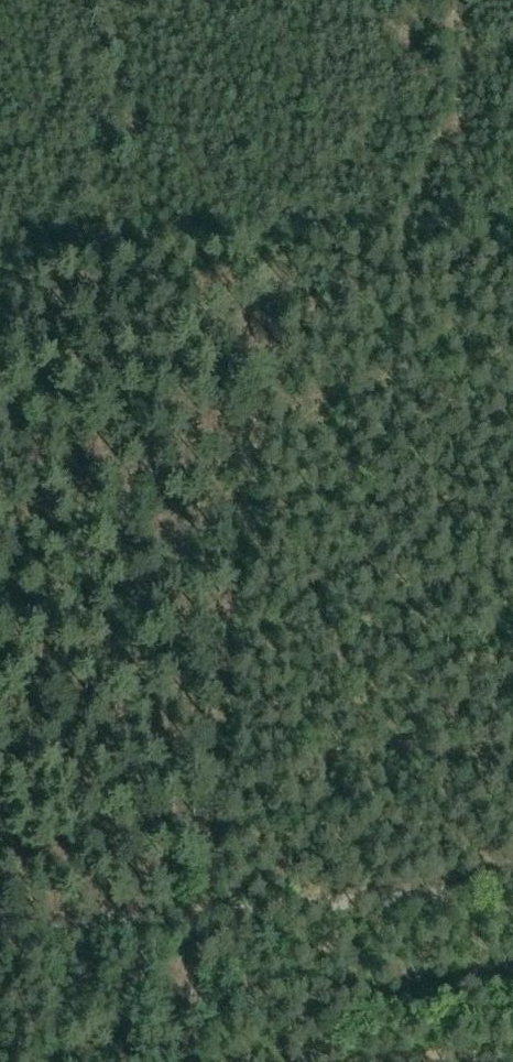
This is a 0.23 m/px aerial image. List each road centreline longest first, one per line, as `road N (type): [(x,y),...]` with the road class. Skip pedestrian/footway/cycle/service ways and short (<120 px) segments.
road 1 (track): [(512,868),(378,899),(183,915),(177,1061)]
road 2 (track): [(0,928),(183,915)]

